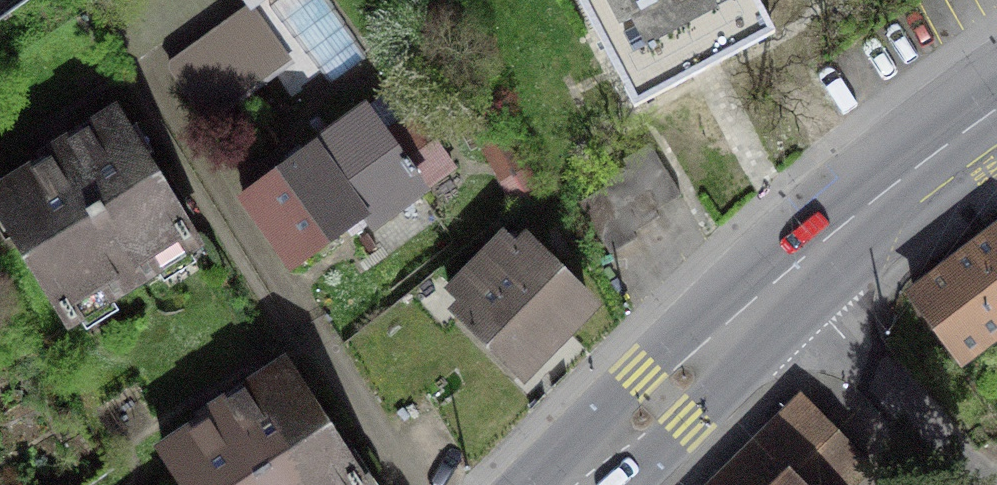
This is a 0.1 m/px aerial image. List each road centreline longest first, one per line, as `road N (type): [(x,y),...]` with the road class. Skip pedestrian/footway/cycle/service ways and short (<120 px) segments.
road 1 (secondary): [(996,111),(777,289)]
road 2 (residential): [(777,289),(978,484)]
road 3 (secondary): [(777,289),(576,484)]

